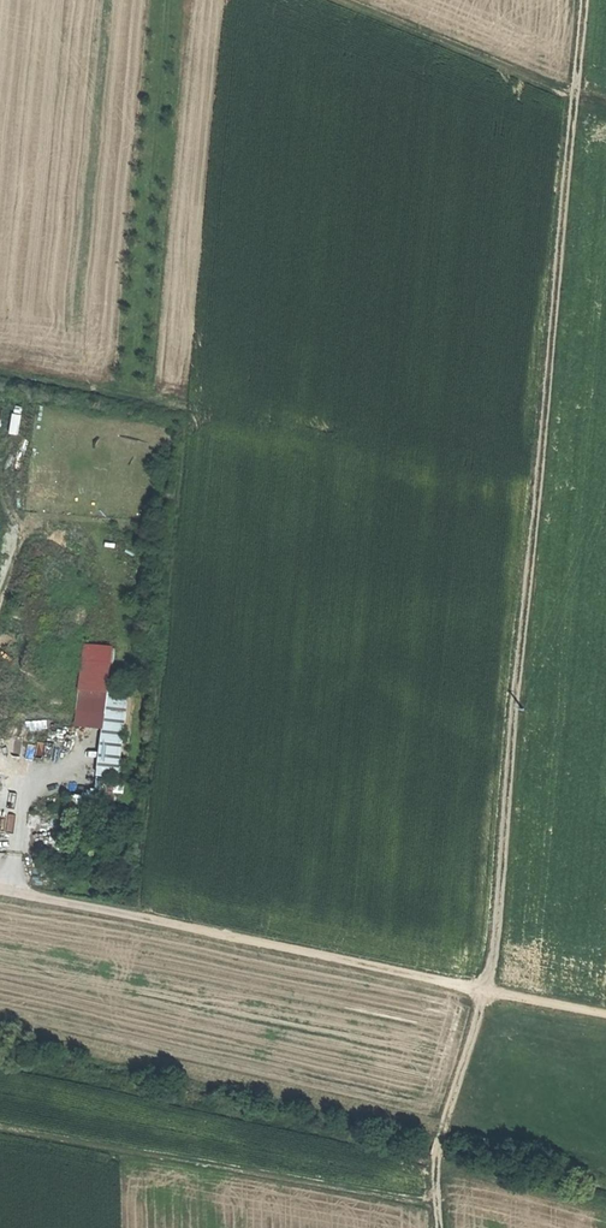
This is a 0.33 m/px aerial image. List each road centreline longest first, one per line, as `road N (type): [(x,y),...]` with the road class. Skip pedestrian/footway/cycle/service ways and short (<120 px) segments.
road 1 (track): [(437,1227),(438,1152),(487,989),(584,0)]
road 2 (track): [(605,1010),(0,890)]
road 3 (track): [(541,472),(0,362)]
road 4 (track): [(0,1117),(435,1208)]
road 5 (track): [(576,89),(362,0)]
road 6 (track): [(448,1122),(605,1169)]

